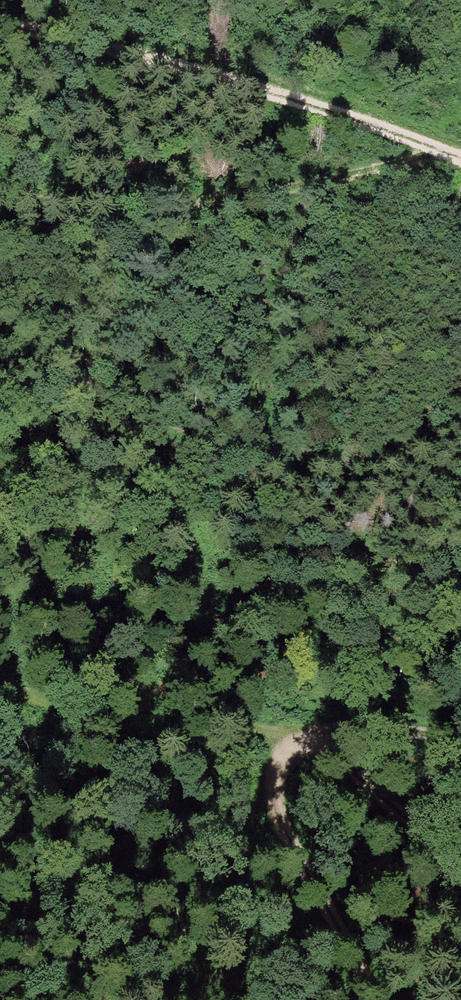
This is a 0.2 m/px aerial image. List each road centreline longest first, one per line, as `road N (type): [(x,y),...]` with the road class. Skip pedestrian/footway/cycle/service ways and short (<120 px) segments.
road 1 (track): [(380,999),(287,829),(272,789),(277,733),(86,716),(0,681)]
road 2 (track): [(0,24),(263,93),(460,161)]
road 3 (track): [(0,204),(217,200),(439,152)]
road 4 (track): [(460,725),(277,733),(437,849),(460,857)]

